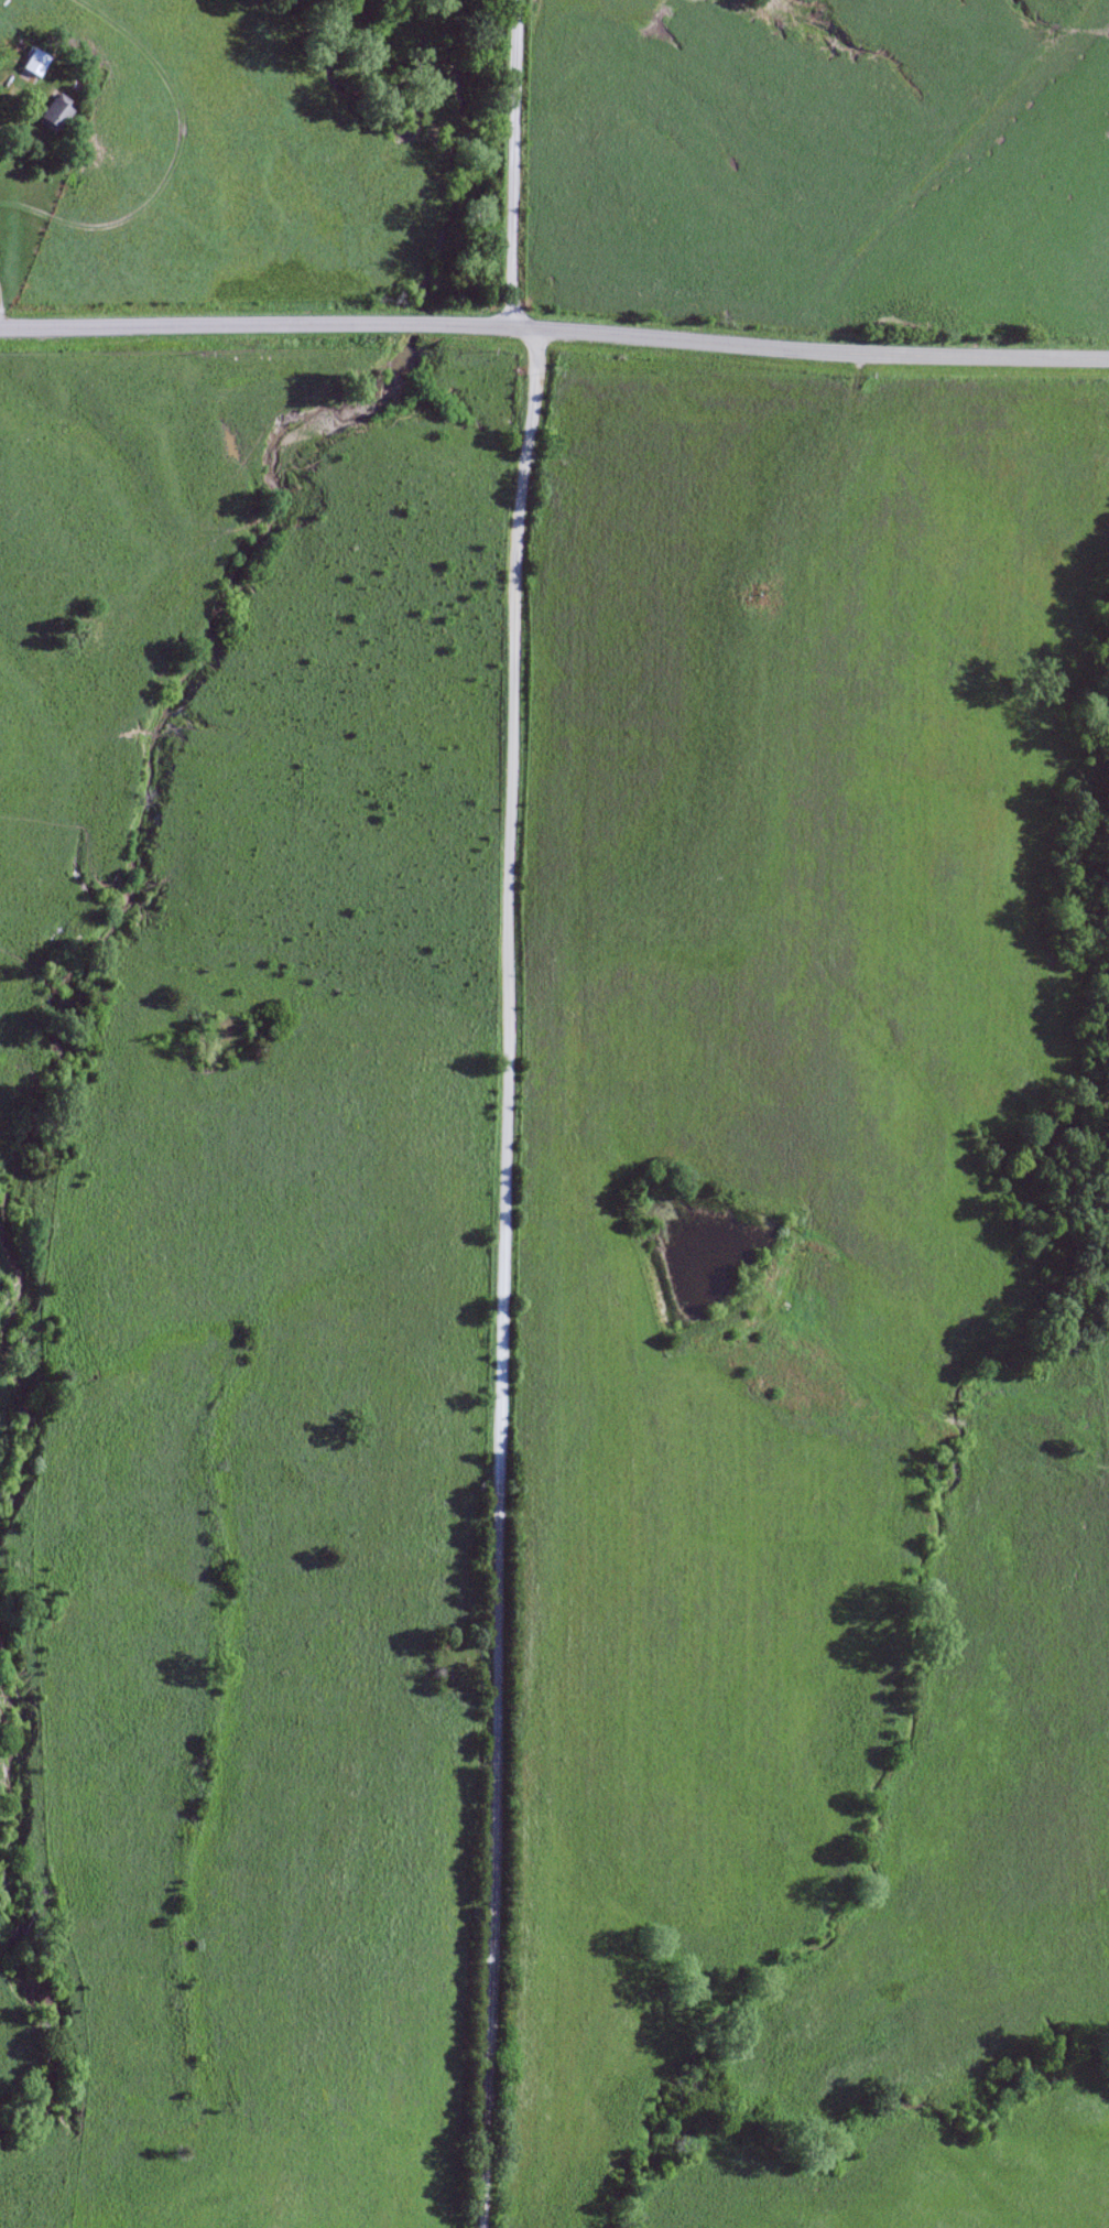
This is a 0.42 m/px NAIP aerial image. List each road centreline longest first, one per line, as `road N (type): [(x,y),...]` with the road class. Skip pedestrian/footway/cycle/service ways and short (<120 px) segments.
road 1 (residential): [(479,2227),(502,1062),(519,582),(539,328)]
road 2 (secondary): [(1108,365),(914,361),(512,325),(0,331)]
road 3 (residential): [(512,325),(518,0)]

